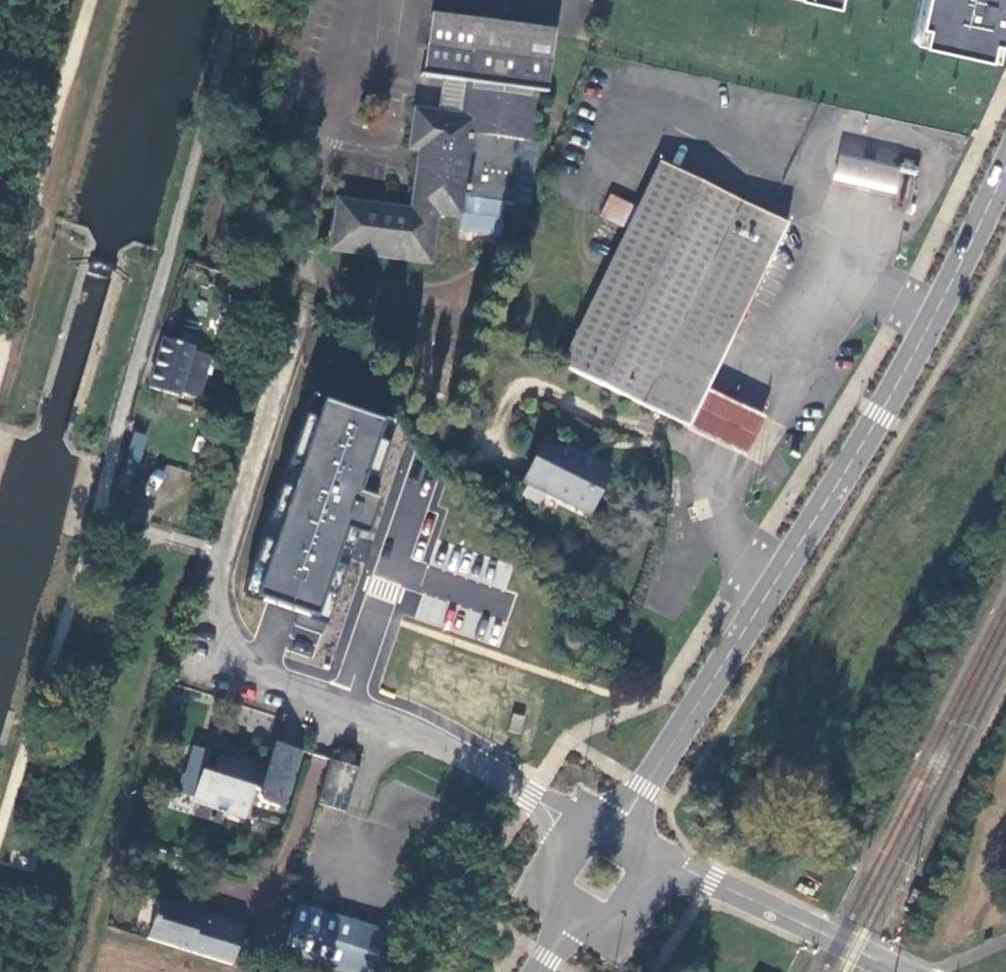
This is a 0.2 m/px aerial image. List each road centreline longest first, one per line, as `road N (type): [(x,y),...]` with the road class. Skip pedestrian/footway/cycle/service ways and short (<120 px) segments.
road 1 (secondary): [(615,836),(880,416),(1005,168)]
road 2 (unclassified): [(296,312),(219,575),(227,635),(249,665),(436,738),(576,813)]
road 3 (unclassified): [(659,862),(897,971)]
road 4 (secondary): [(576,813),(533,887),(576,912)]
road 5 (secondary): [(576,912),(615,935),(659,862)]

